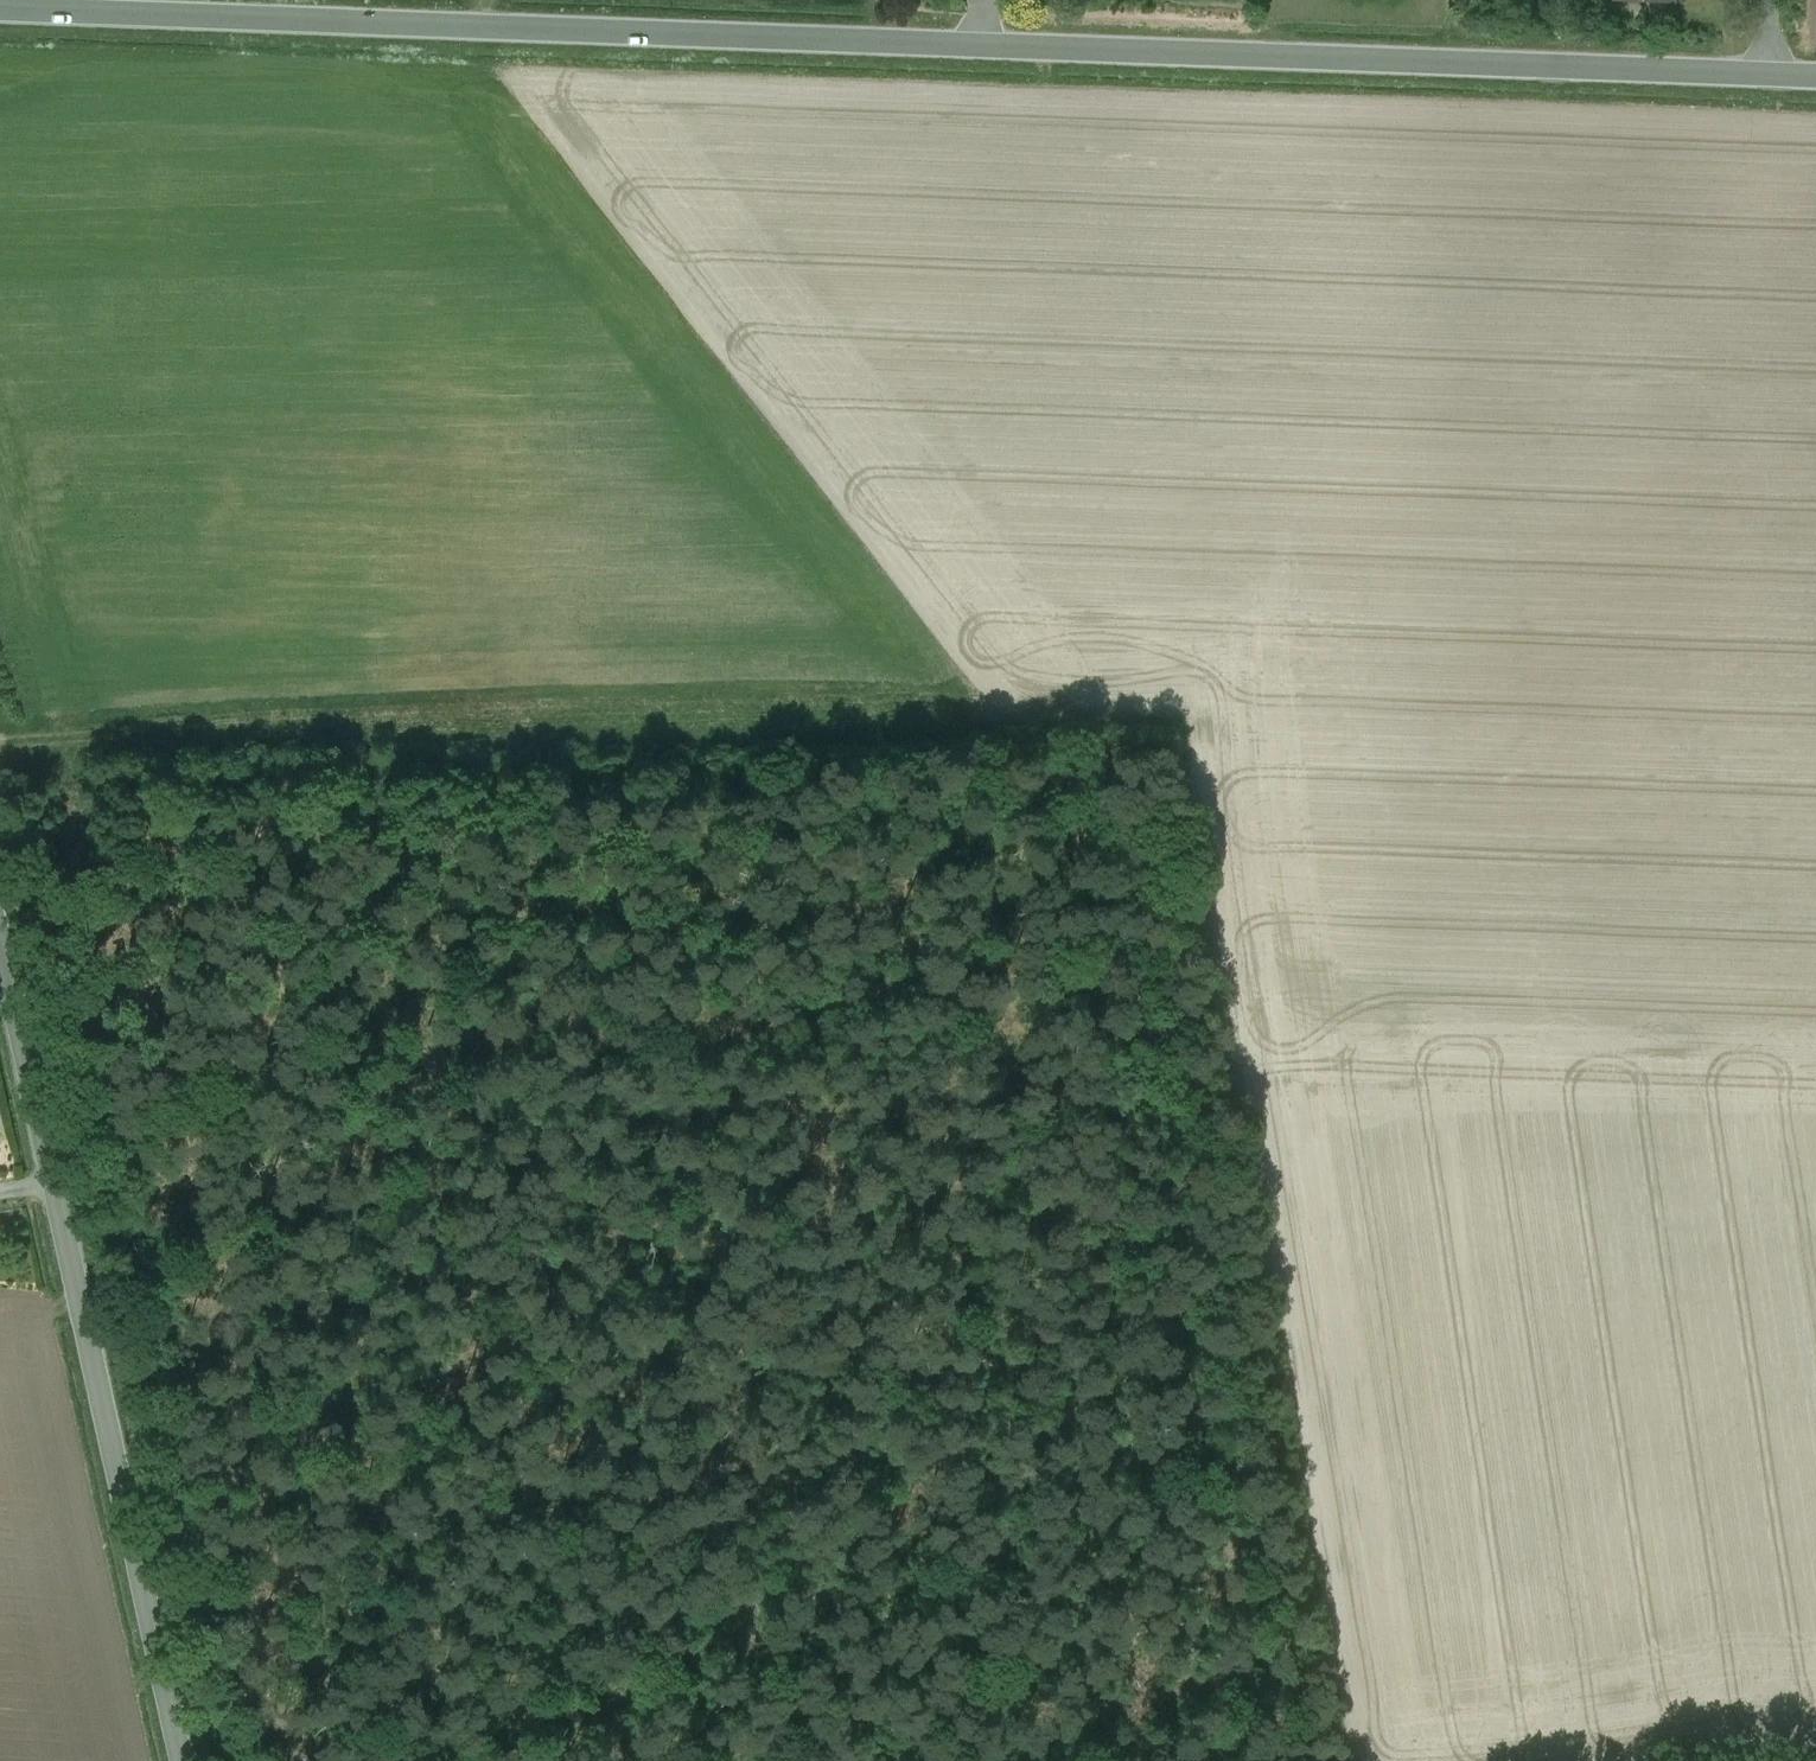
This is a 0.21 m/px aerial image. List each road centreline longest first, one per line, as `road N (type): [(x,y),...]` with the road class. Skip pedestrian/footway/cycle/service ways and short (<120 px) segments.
road 1 (tertiary): [(1815,76),(0,10)]
road 2 (tertiary): [(179,1760),(0,950)]

